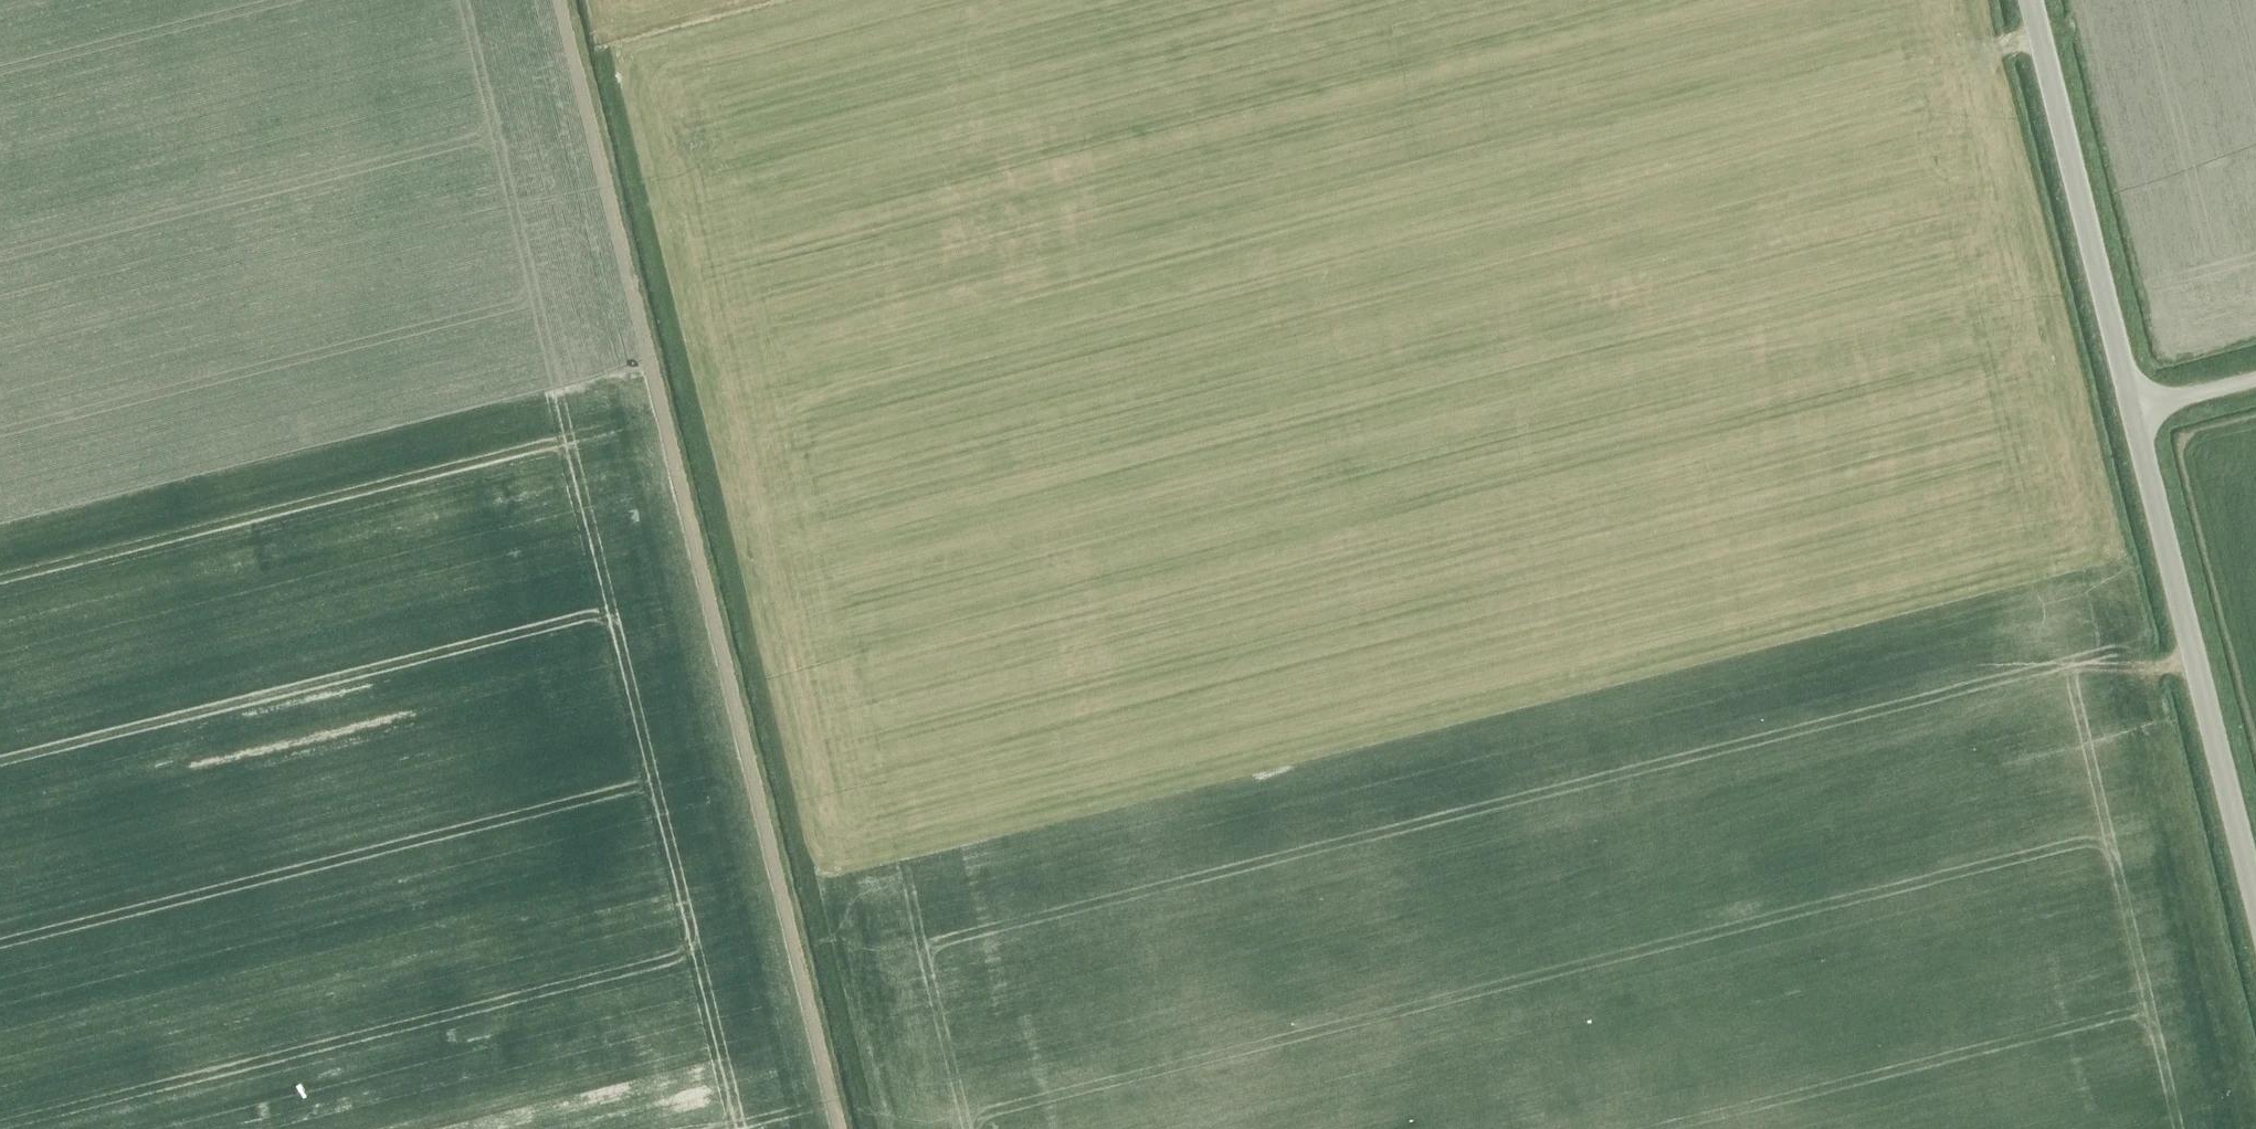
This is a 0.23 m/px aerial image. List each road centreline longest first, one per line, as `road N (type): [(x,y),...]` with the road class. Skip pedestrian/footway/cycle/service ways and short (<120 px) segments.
road 1 (unclassified): [(2255,904),(2132,408)]
road 2 (unclassified): [(2132,408),(2030,0)]
road 3 (unclassified): [(2132,408),(2255,377)]

